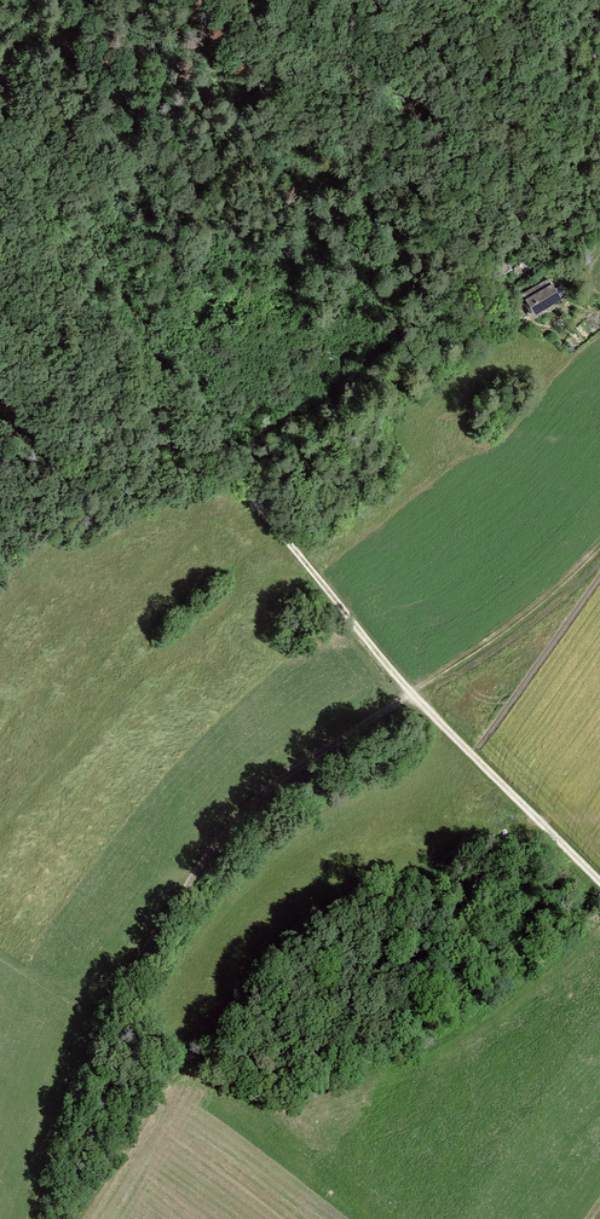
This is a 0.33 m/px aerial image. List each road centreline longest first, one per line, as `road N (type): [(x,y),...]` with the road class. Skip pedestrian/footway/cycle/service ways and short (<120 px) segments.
road 1 (track): [(411,695),(296,772),(191,885),(102,1028),(38,1218)]
road 2 (track): [(599,884),(411,695),(237,476)]
road 3 (track): [(411,695),(496,640),(599,548)]
road 4 (track): [(0,567),(65,496),(122,452)]
road 5 (track): [(122,452),(192,446),(237,476)]

